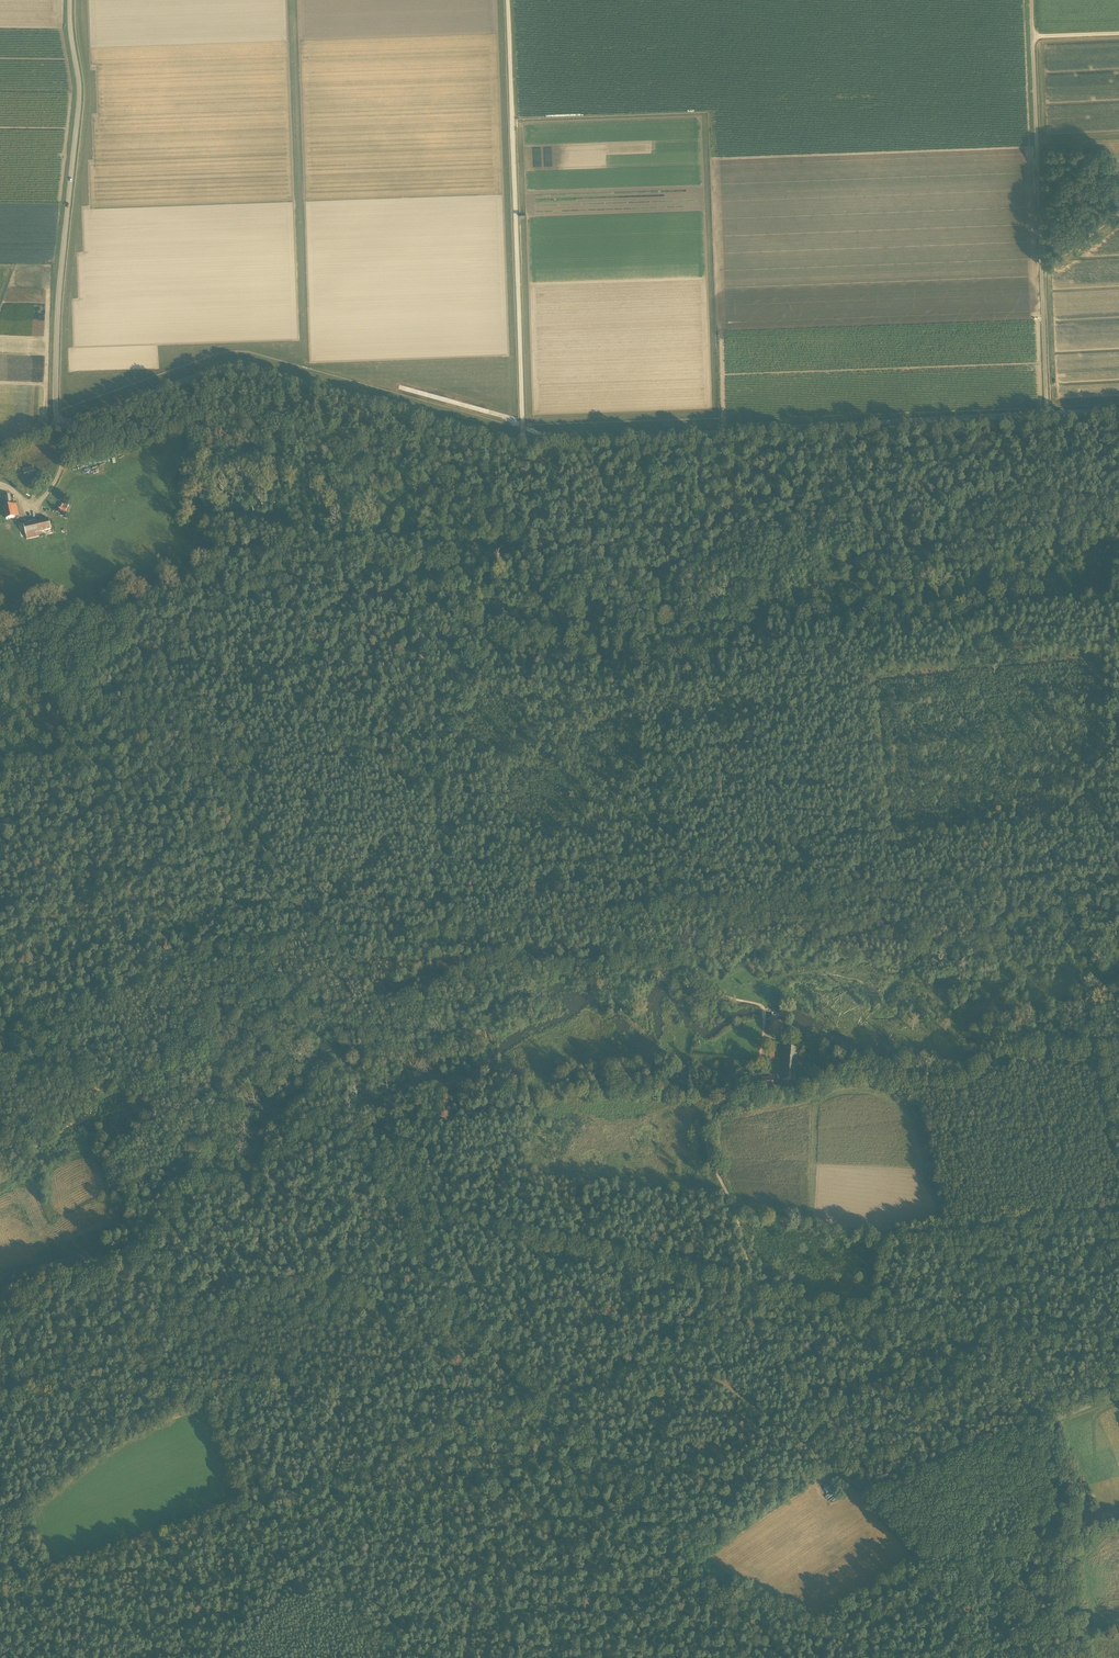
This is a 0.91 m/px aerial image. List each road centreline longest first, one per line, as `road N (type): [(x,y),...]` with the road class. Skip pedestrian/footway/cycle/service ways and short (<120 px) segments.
road 1 (unclassified): [(60,426),(228,367),(521,444),(1044,413)]
road 2 (unclassified): [(0,1606),(661,1362)]
road 3 (unclassified): [(1118,1396),(917,1478),(871,1487),(826,1465),(711,1377),(661,1362)]
road 4 (track): [(521,444),(505,0)]
road 5 (track): [(1006,885),(566,927)]
road 6 (unclassified): [(60,426),(56,313),(78,90),(69,0)]
road 7 (unclassified): [(1044,413),(1031,0)]
road 8 (track): [(328,936),(198,957),(0,1060)]
road 9 (track): [(752,1289),(425,1212)]
road 10 (track): [(352,963),(289,1004),(240,1024),(166,1081),(125,1097),(78,1094)]
road 11 (track): [(697,1554),(640,1486),(586,1446),(493,1329)]
road 12 (track): [(837,1473),(764,1326),(735,1218)]
road 13 (track): [(0,950),(241,824)]
road 14 (track): [(566,927),(336,948)]
road 15 (track): [(980,1657),(914,1550),(852,1482)]
road 16 (track): [(735,1218),(708,1133),(721,1102),(752,1074),(764,1035)]
road 17 (track): [(863,1657),(697,1554)]
road 18 (track): [(78,1094),(64,1027),(23,952),(0,934)]
road 19 (track): [(103,707),(241,824)]
road 20 (track): [(241,824),(328,936)]
road 21 (track): [(566,927),(443,858)]
road 22 (track): [(467,936),(431,802)]
road 23 (residential): [(0,485),(25,503),(44,501),(65,459),(60,426)]

